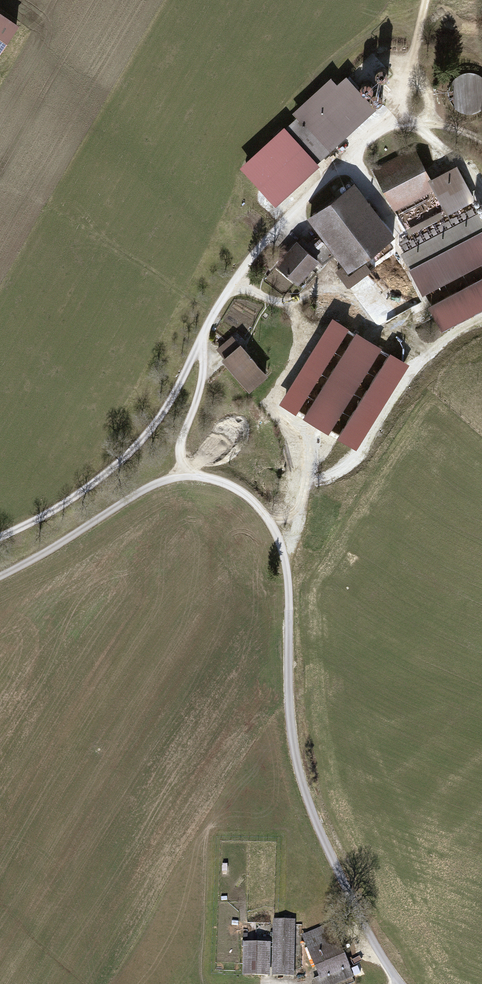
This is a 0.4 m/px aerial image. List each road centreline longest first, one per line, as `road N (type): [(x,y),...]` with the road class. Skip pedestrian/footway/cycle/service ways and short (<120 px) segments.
road 1 (unclassified): [(0,584),(188,477),(224,477),(255,492),(282,539),(305,767),(344,884),(406,983)]
road 2 (track): [(397,111),(307,192),(236,285),(203,346)]
road 3 (track): [(203,346),(141,439),(93,479),(0,529)]
road 4 (track): [(203,346),(182,449),(188,467),(206,474)]

